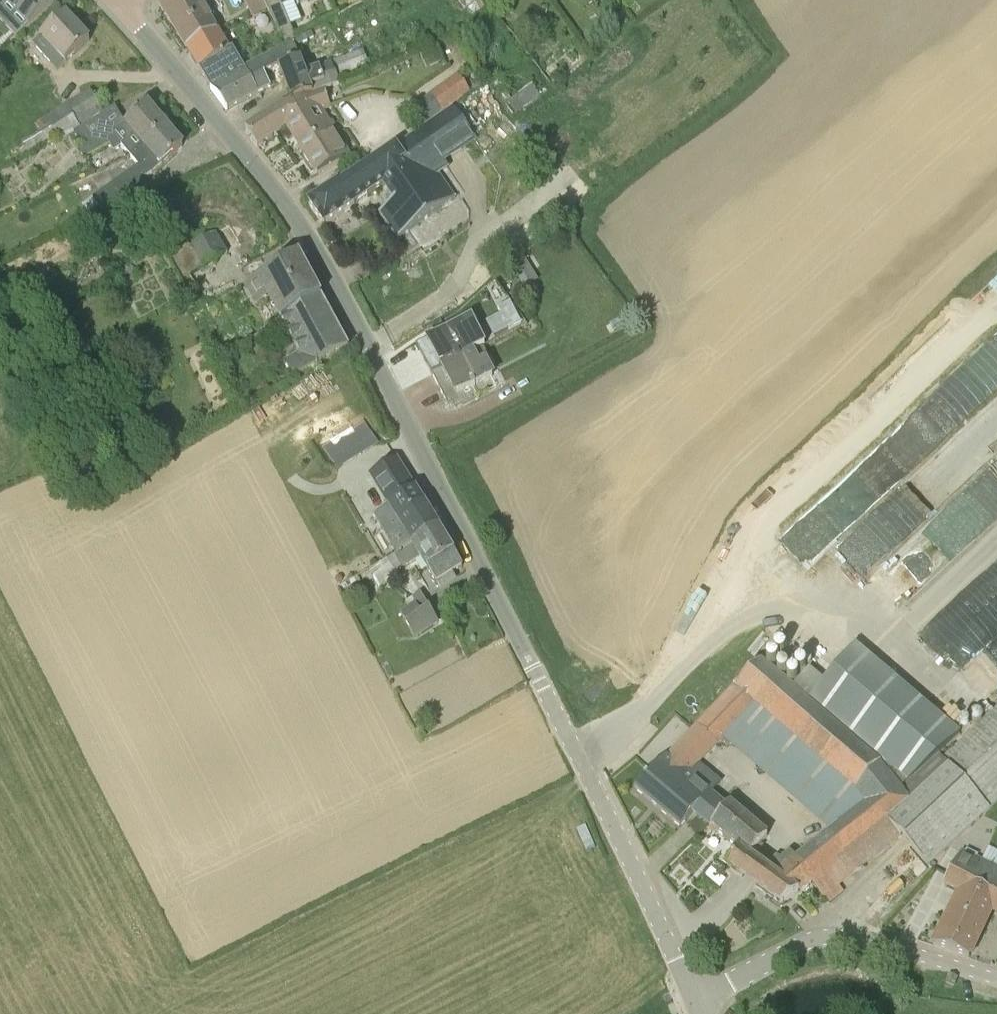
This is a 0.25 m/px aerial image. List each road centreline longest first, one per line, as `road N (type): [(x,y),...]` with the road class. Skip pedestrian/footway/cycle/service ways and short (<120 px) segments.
road 1 (unclassified): [(694,1002),(585,770),(325,267),(263,176),(114,0)]
road 2 (unclassified): [(996,978),(873,940),(830,936),(800,943),(694,1002)]

